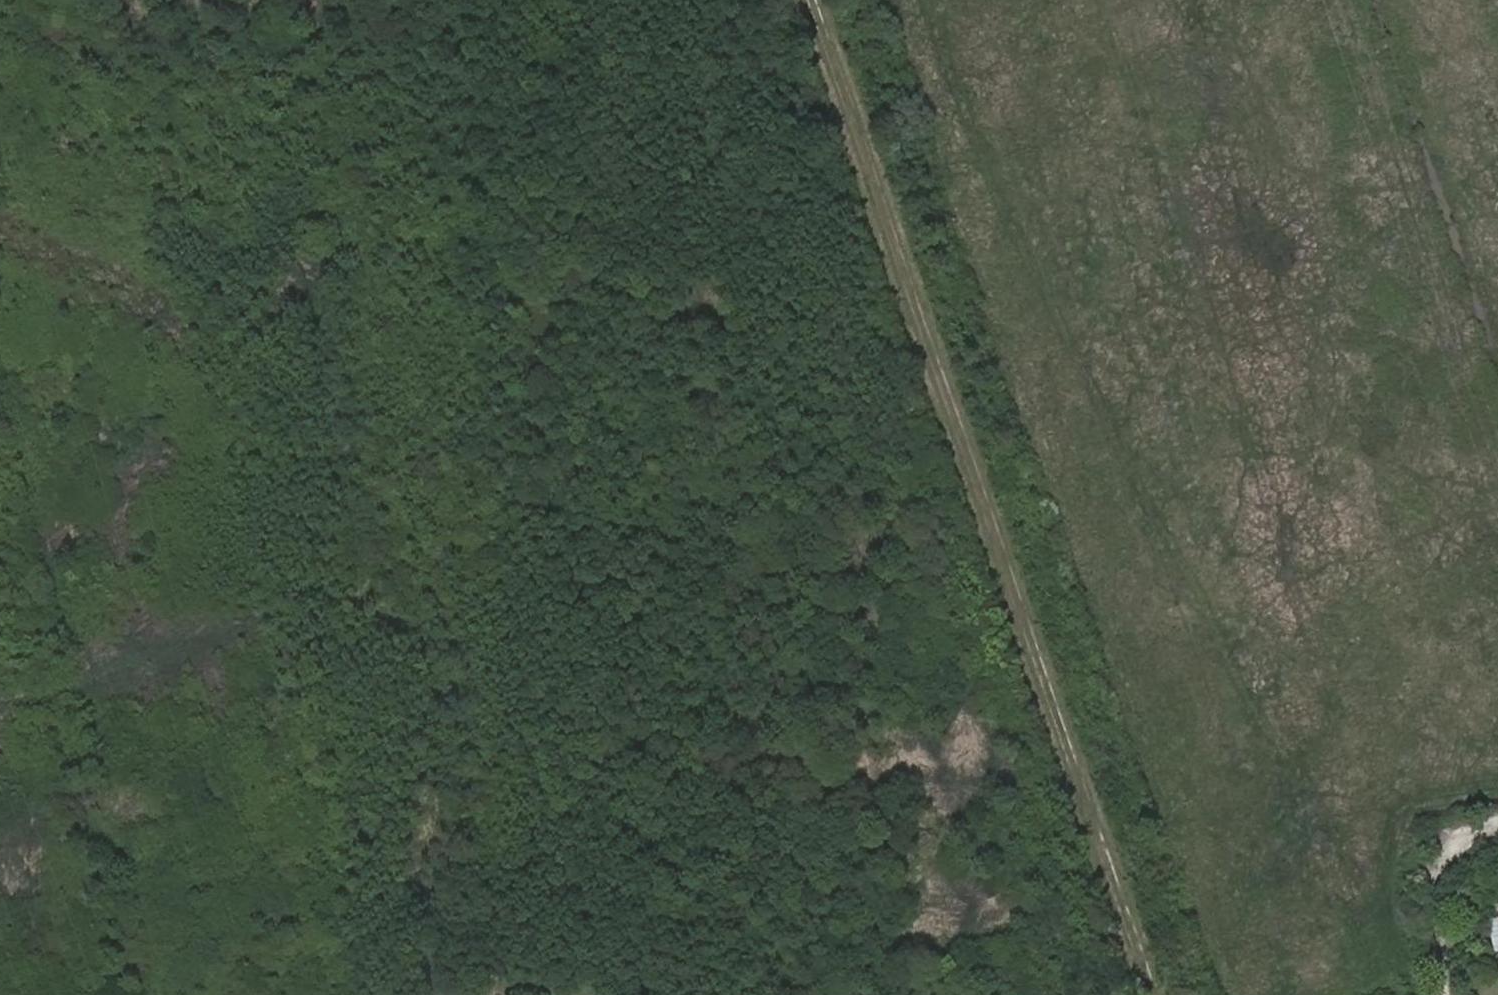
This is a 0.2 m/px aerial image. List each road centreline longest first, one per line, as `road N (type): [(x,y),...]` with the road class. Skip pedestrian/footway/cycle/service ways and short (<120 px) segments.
road 1 (track): [(816,0),(1154,994)]

